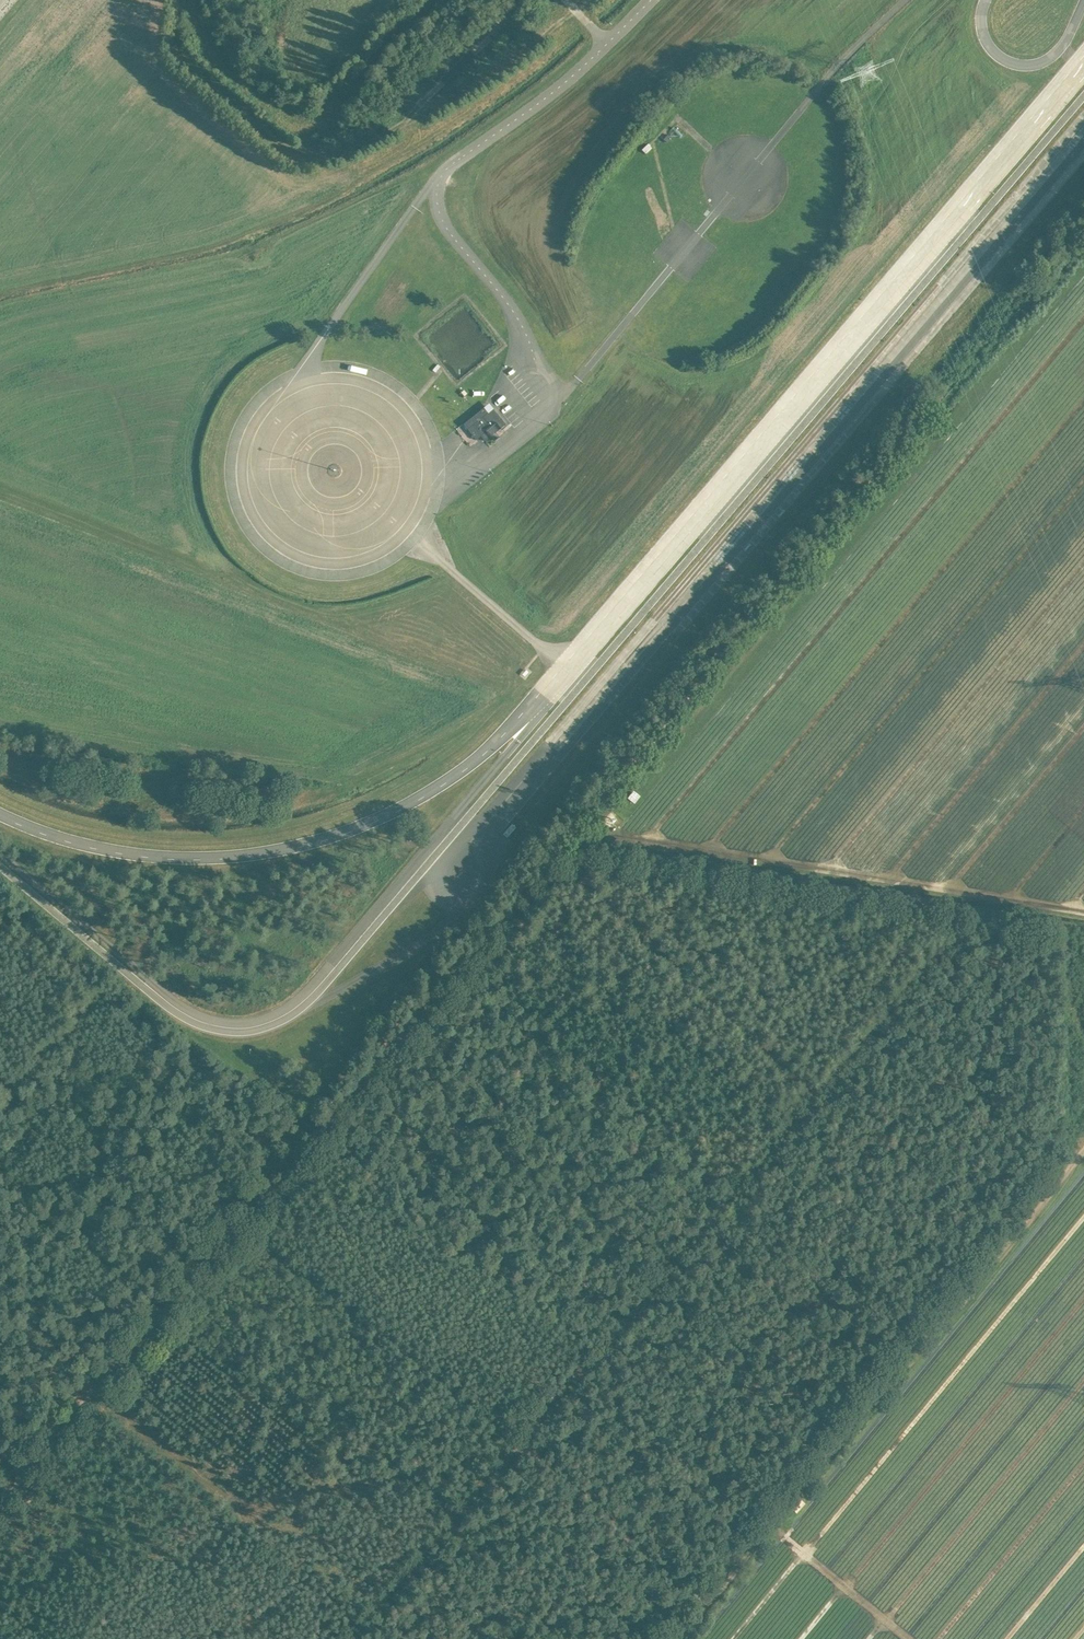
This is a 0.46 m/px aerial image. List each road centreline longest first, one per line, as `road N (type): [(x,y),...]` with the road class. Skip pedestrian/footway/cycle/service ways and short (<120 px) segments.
road 1 (track): [(709,1605),(234,1221)]
road 2 (track): [(709,1605),(1083,1154)]
road 3 (track): [(178,0),(179,47),(189,67),(271,142),(305,158),(334,156),(479,85),(574,10)]
road 4 (track): [(579,380),(840,62)]
road 5 (track): [(198,0),(211,49),(274,113),(296,122),(317,122),(342,104),(433,0)]
road 6 (track): [(234,1221),(24,1475)]
road 7 (track): [(391,131),(507,22),(517,0)]

